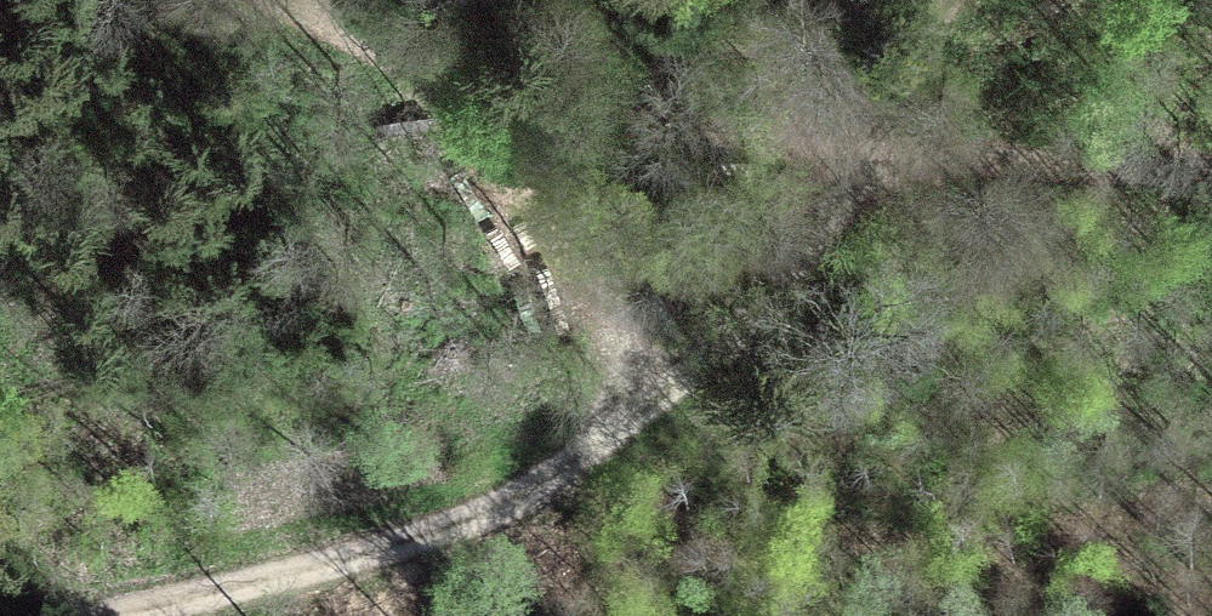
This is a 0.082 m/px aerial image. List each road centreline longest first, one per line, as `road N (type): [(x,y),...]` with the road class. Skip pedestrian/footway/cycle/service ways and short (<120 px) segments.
road 1 (track): [(226,615),(310,596),(533,509),(618,454),(867,167),(958,0)]
road 2 (track): [(271,0),(489,107),(595,134),(867,167),(1211,165)]

